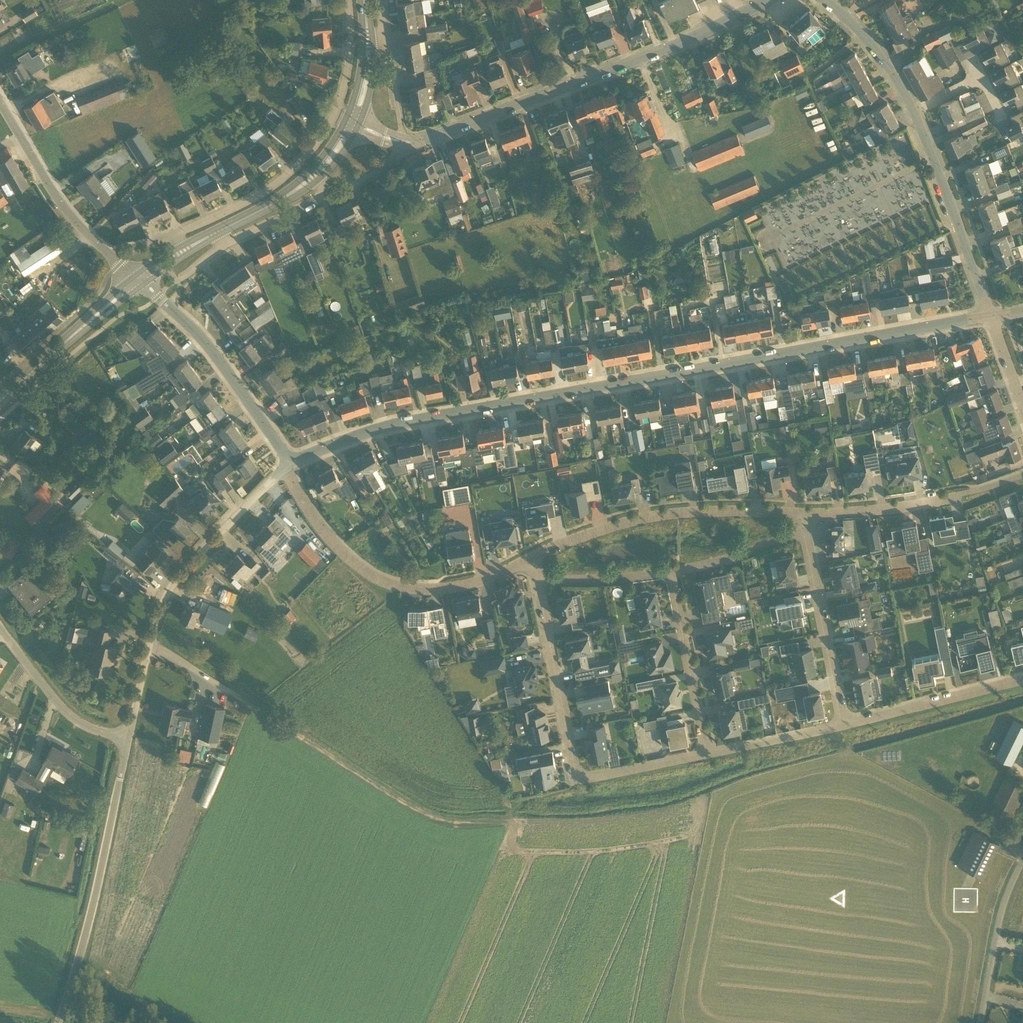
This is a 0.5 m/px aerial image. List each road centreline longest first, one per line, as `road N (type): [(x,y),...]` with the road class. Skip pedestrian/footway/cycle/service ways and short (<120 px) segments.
road 1 (residential): [(287,464),(399,424),(989,317)]
road 2 (track): [(506,816),(446,817),(405,802),(149,641)]
road 3 (residential): [(401,141),(673,46),(767,0)]
road 4 (residential): [(989,317),(905,94),(863,34),(824,0)]
road 5 (residential): [(129,737),(164,598),(287,464)]
road 6 (residential): [(348,0),(347,77),(312,151),(267,190),(173,236)]
road 7 (residential): [(530,558),(454,587),(378,579),(328,536),(287,464)]
road 8 (unclassified): [(58,1022),(129,737)]
road 9 (residential): [(530,558),(658,516),(806,513)]
road 10 (residential): [(135,275),(62,205),(0,103)]
road 11 (residential): [(287,464),(218,358),(158,297)]
road 12 (residential): [(842,724),(806,524)]
road 13 (residential): [(579,775),(537,577)]
road 14 (residential): [(707,754),(670,572)]
road 15 (residential): [(842,724),(1022,679)]
road 16 (residential): [(129,737),(75,719),(0,629)]
road 17 (unclassified): [(982,1022),(1008,898),(1022,864)]
road 18 (residential): [(806,513),(954,497)]
road 19 (residential): [(670,572),(741,555),(806,524)]
road 20 (residential): [(707,754),(842,724)]
road 21 (residential): [(537,577),(670,572)]
road 22 (residential): [(579,775),(707,754)]

